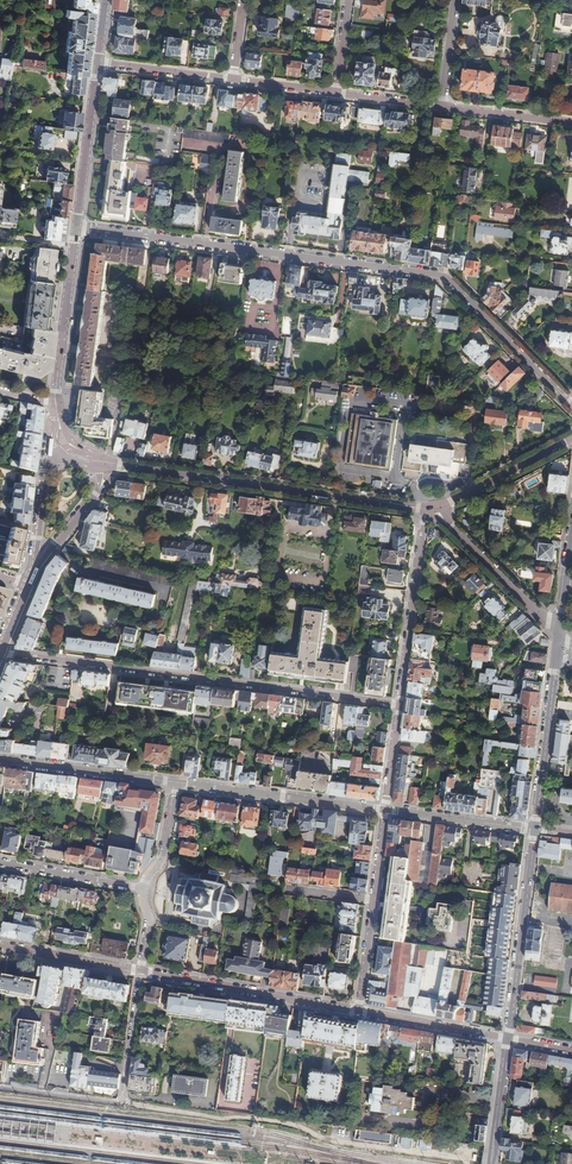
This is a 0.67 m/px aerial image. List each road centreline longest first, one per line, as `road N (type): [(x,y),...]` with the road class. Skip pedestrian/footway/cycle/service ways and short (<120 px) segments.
road 1 (residential): [(76,228),(439,276),(571,404)]
road 2 (unclassified): [(1,651),(400,705)]
road 3 (tertiary): [(119,465),(432,508)]
road 4 (residential): [(0,1087),(122,1103),(141,971)]
road 5 (residential): [(359,1010),(141,971)]
road 6 (tertiary): [(386,811),(173,781)]
road 7 (tertiary): [(508,1039),(535,830)]
road 8 (residential): [(400,705),(432,508)]
road 9 (tertiary): [(432,508),(559,634)]
road 10 (tertiary): [(173,781),(0,761)]
road 11 (secondary): [(76,228),(55,399)]
road 12 (tertiary): [(535,830),(556,661)]
road 13 (secondary): [(96,63),(76,228)]
road 14 (tertiary): [(432,508),(571,438)]
road 15 (residential): [(508,1039),(359,1010)]
road 16 (tertiary): [(535,830),(386,811)]
road 17 (residential): [(0,863),(143,889)]
road 18 (residential): [(141,971),(0,945)]
road 19 (residential): [(96,63),(232,81)]
road 20 (residential): [(440,109),(571,123)]
road 21 (tertiary): [(492,1163),(508,1039)]

